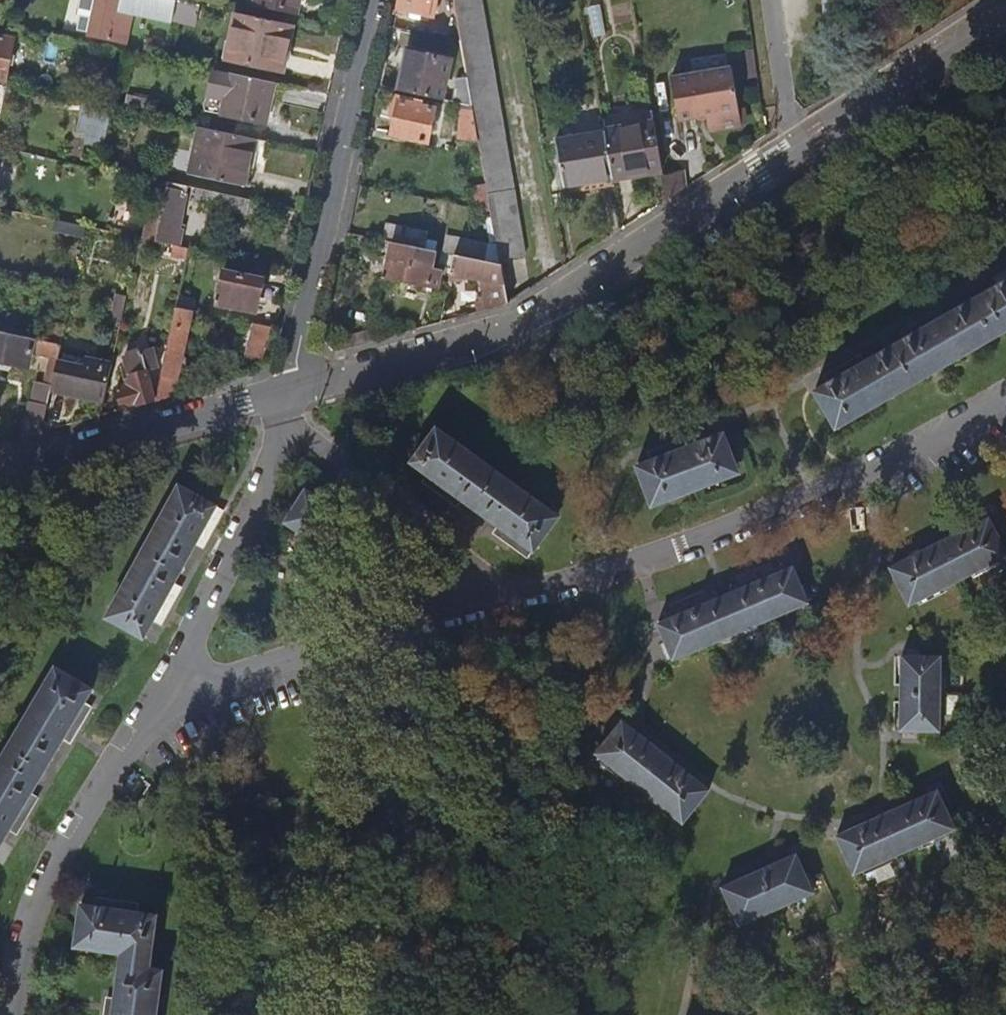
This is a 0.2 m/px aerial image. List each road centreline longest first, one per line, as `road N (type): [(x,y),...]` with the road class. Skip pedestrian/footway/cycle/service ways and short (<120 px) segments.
road 1 (residential): [(1005,10),(566,294),(510,322),(285,389)]
road 2 (residential): [(373,0),(285,389)]
road 3 (residential): [(285,389),(0,466)]

